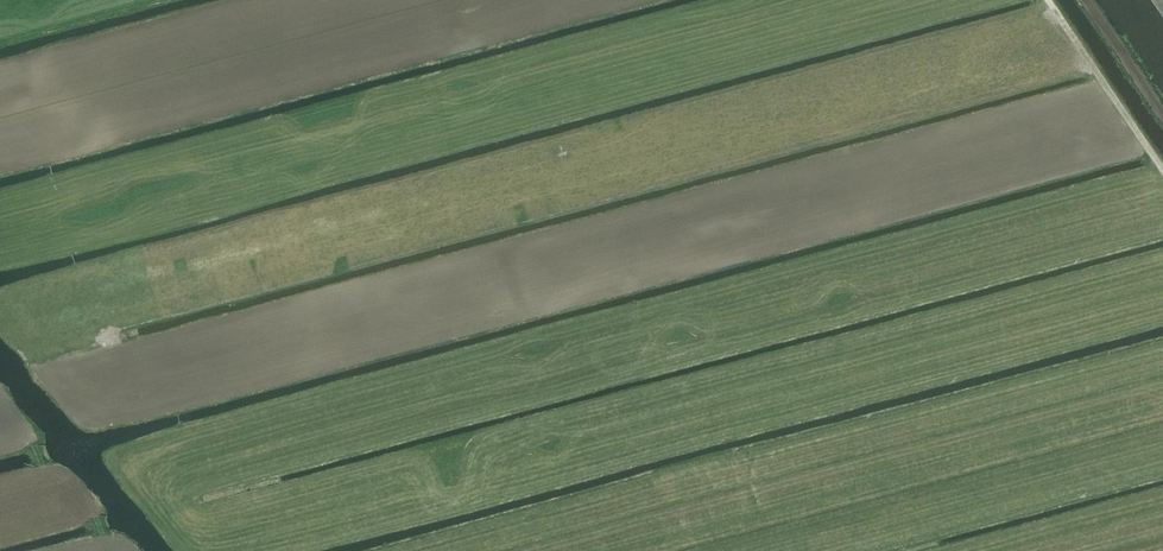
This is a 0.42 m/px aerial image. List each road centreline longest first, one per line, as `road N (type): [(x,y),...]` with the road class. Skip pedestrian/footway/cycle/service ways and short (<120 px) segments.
road 1 (track): [(1051,0),(1162,170)]

